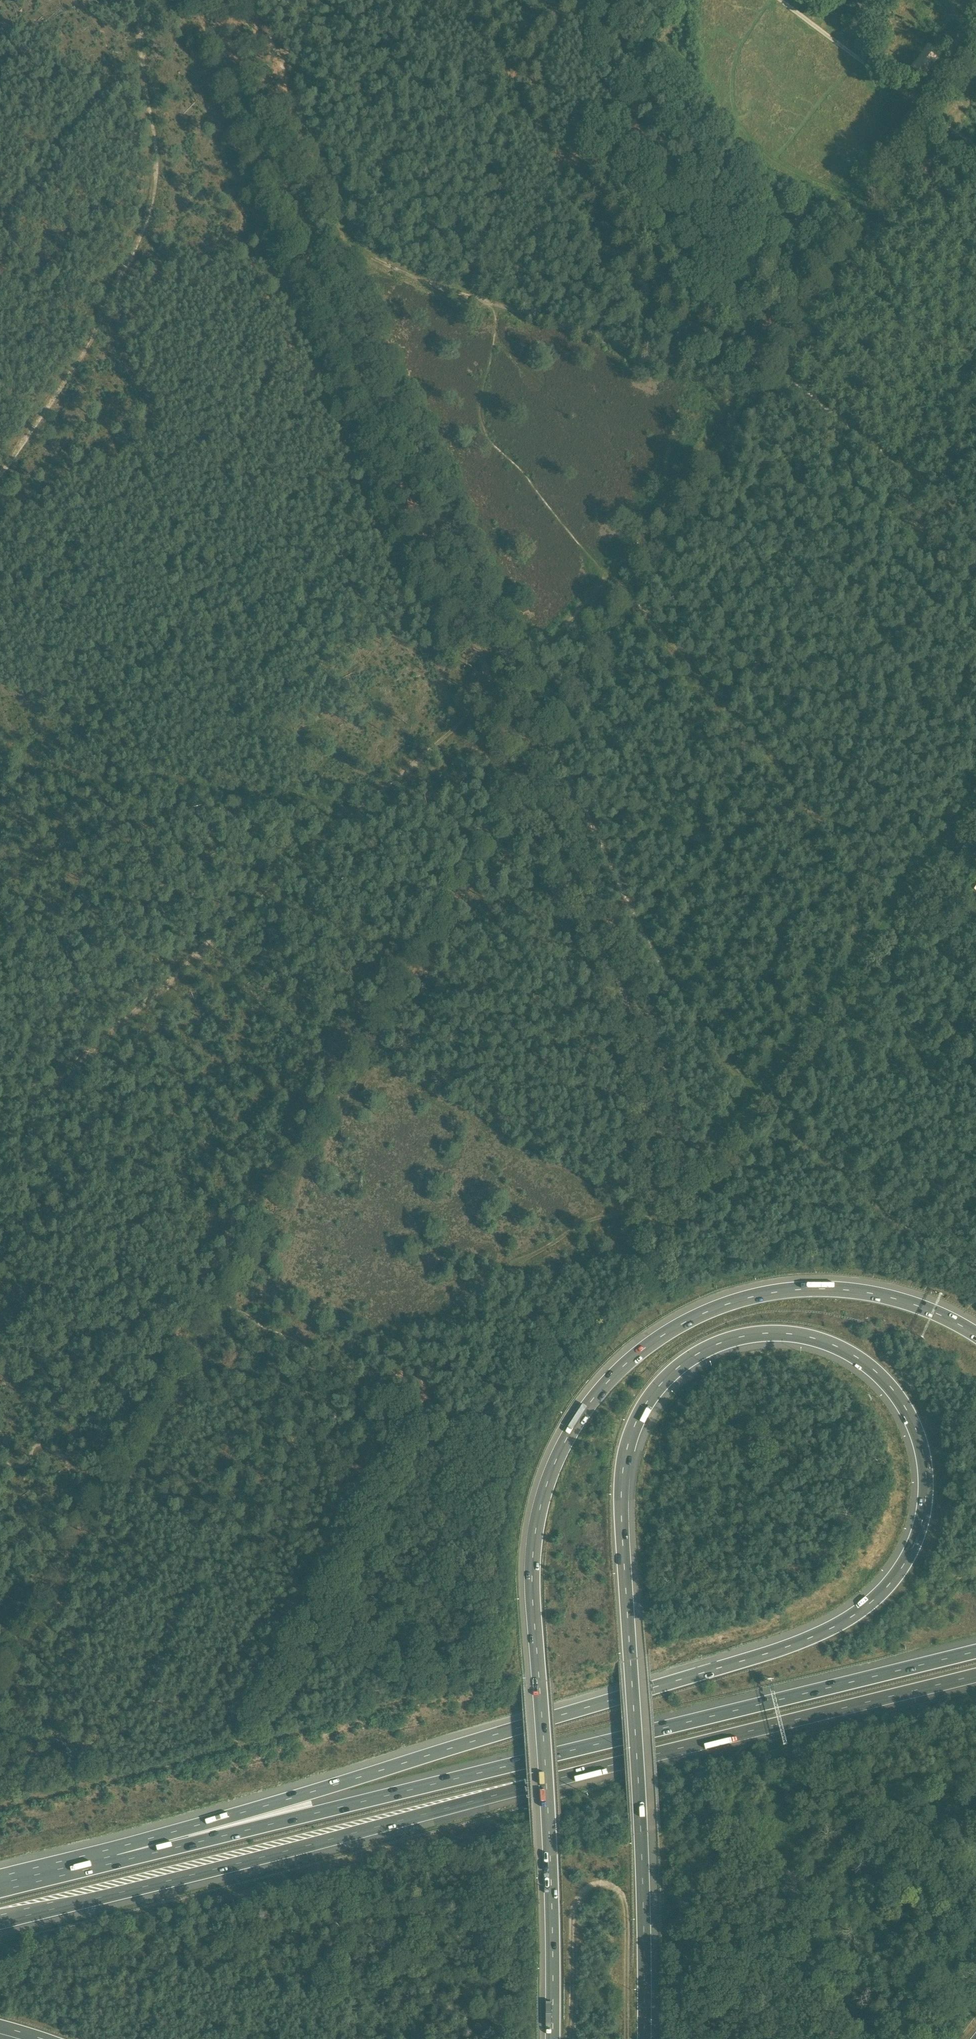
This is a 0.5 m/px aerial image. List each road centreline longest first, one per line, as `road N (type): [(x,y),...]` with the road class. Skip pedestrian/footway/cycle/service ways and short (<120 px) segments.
road 1 (motorway): [(975,1334),(907,1301),(850,1290),(741,1300),(641,1349),(565,1440),(542,1496),(532,1583),(550,1860),(552,2038)]
road 2 (motorway): [(632,1694),(621,1488),(629,1439),(648,1401),(691,1358),(754,1334),(808,1338),(853,1355),(909,1412),(925,1461),(921,1526),(897,1576),(833,1627),(632,1694)]
road 3 (motorway): [(0,1919),(975,1675)]
road 4 (motorway): [(975,1651),(118,1858)]
road 5 (track): [(497,693),(201,0)]
road 6 (track): [(0,1143),(76,1064),(497,693)]
road 7 (track): [(659,1239),(651,1131),(610,962),(497,693)]
road 8 (motorway): [(632,1694),(162,1838),(118,1858)]
road 9 (track): [(480,299),(354,244),(253,0)]
road 10 (track): [(759,1096),(975,810)]
road 11 (track): [(770,0),(731,78),(740,123),(765,155),(803,172),(824,170),(884,77)]
road 12 (motorway): [(644,2038),(632,1694)]
road 13 (track): [(975,173),(947,153),(915,157),(867,217),(828,236),(755,359)]
road 14 (track): [(658,1214),(585,1222),(477,1294),(461,1356),(430,1395)]
road 15 (track): [(975,1272),(870,1201),(759,1096)]
road 16 (track): [(915,101),(780,0)]
road 17 (motorway): [(118,1858),(0,1888)]

